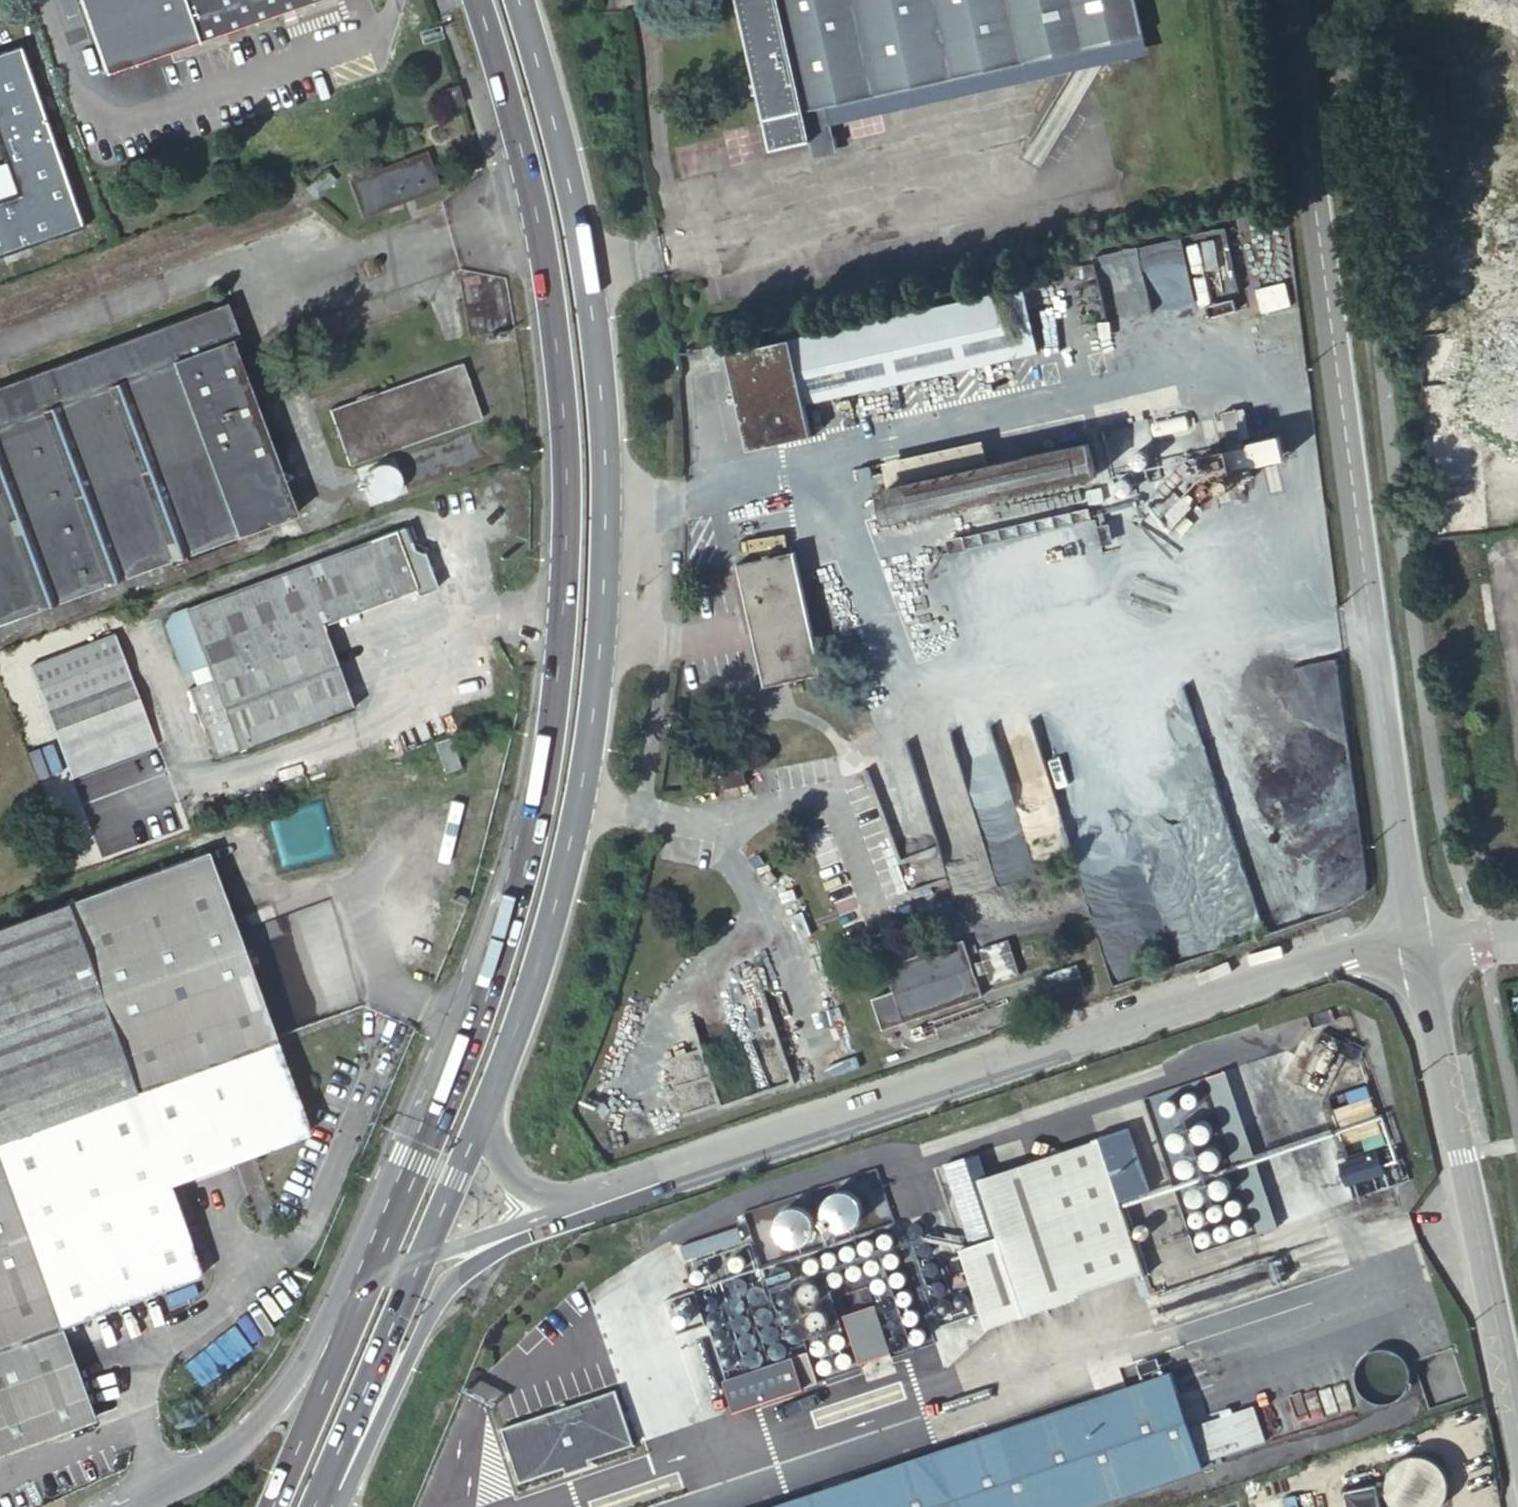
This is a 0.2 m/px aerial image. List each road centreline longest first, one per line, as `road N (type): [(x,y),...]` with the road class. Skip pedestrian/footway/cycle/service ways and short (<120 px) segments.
road 1 (primary): [(479,0),(539,215),(562,378),(566,598),(558,689),(520,870),(359,1288)]
road 2 (primary): [(475,1117),(528,982),(571,823),(598,647),(604,517),(604,430),(585,265),(518,0)]
road 3 (unclassified): [(1414,942),(1290,0)]
road 4 (unclassified): [(591,1200),(1285,969),(1414,942)]
road 5 (unclassified): [(1517,1426),(1414,942)]
road 6 (primary): [(322,1506),(358,1456),(453,1277),(496,1245),(591,1200)]
road 7 (unclassified): [(359,1288),(297,1377),(231,1447),(185,1479),(122,1506)]
road 8 (primary): [(316,1506),(418,1257)]
road 9 (primary): [(359,1288),(274,1506)]
road 10 (unclassified): [(591,1200),(418,1257)]
road 11 (unclassified): [(591,1200),(546,1202),(520,1188),(475,1117)]
road 12 (primary): [(418,1257),(475,1117)]

